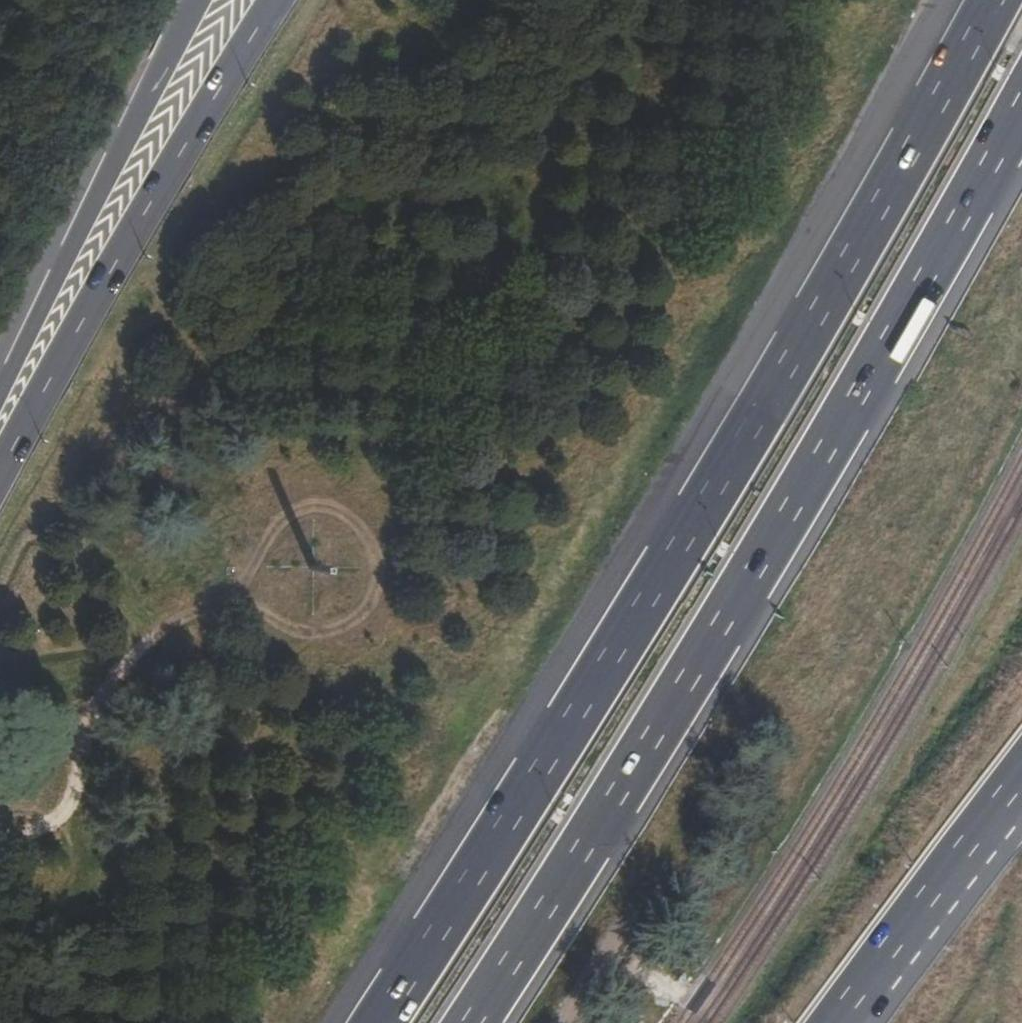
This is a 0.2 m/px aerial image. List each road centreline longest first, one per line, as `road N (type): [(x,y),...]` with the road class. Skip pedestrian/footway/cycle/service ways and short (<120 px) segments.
road 1 (motorway): [(998,0),(581,717),(379,1022)]
road 2 (motorway): [(470,1022),(612,809),(1021,110)]
road 3 (motorway): [(246,0),(0,479)]
road 4 (motorway): [(198,0),(0,395)]
road 5 (track): [(0,830),(44,785),(142,647),(185,617),(243,603)]
road 6 (motorway): [(843,1022),(1021,787)]

